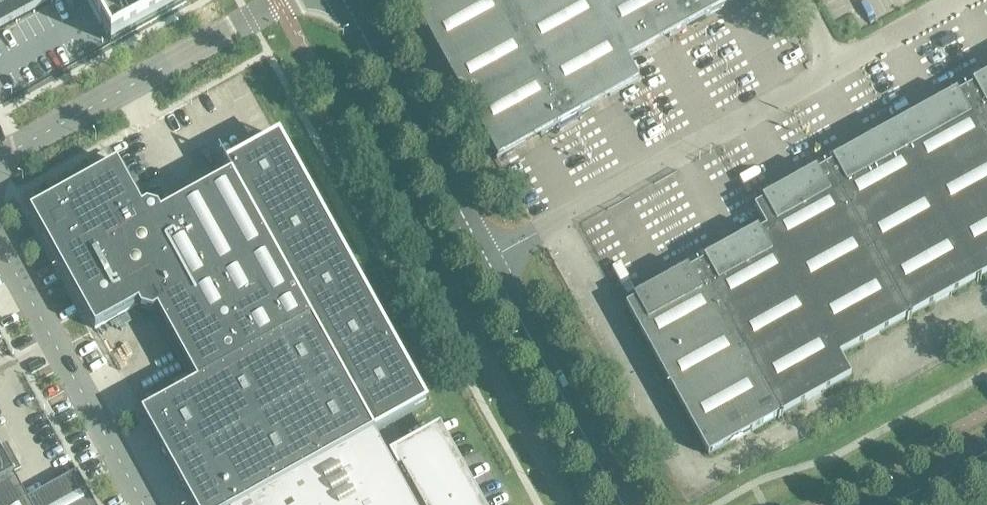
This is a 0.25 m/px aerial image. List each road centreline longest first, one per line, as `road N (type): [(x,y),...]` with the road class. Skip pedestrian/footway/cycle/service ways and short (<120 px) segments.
road 1 (unclassified): [(547,214),(703,479),(904,369),(908,358),(986,313)]
road 2 (unclassified): [(547,214),(838,57)]
road 3 (unclassified): [(0,157),(284,0)]
road 4 (unclassified): [(145,504),(0,241)]
road 5 (tertiary): [(621,504),(481,248)]
road 6 (tertiary): [(481,248),(349,0)]
road 7 (unclassified): [(838,57),(952,0)]

